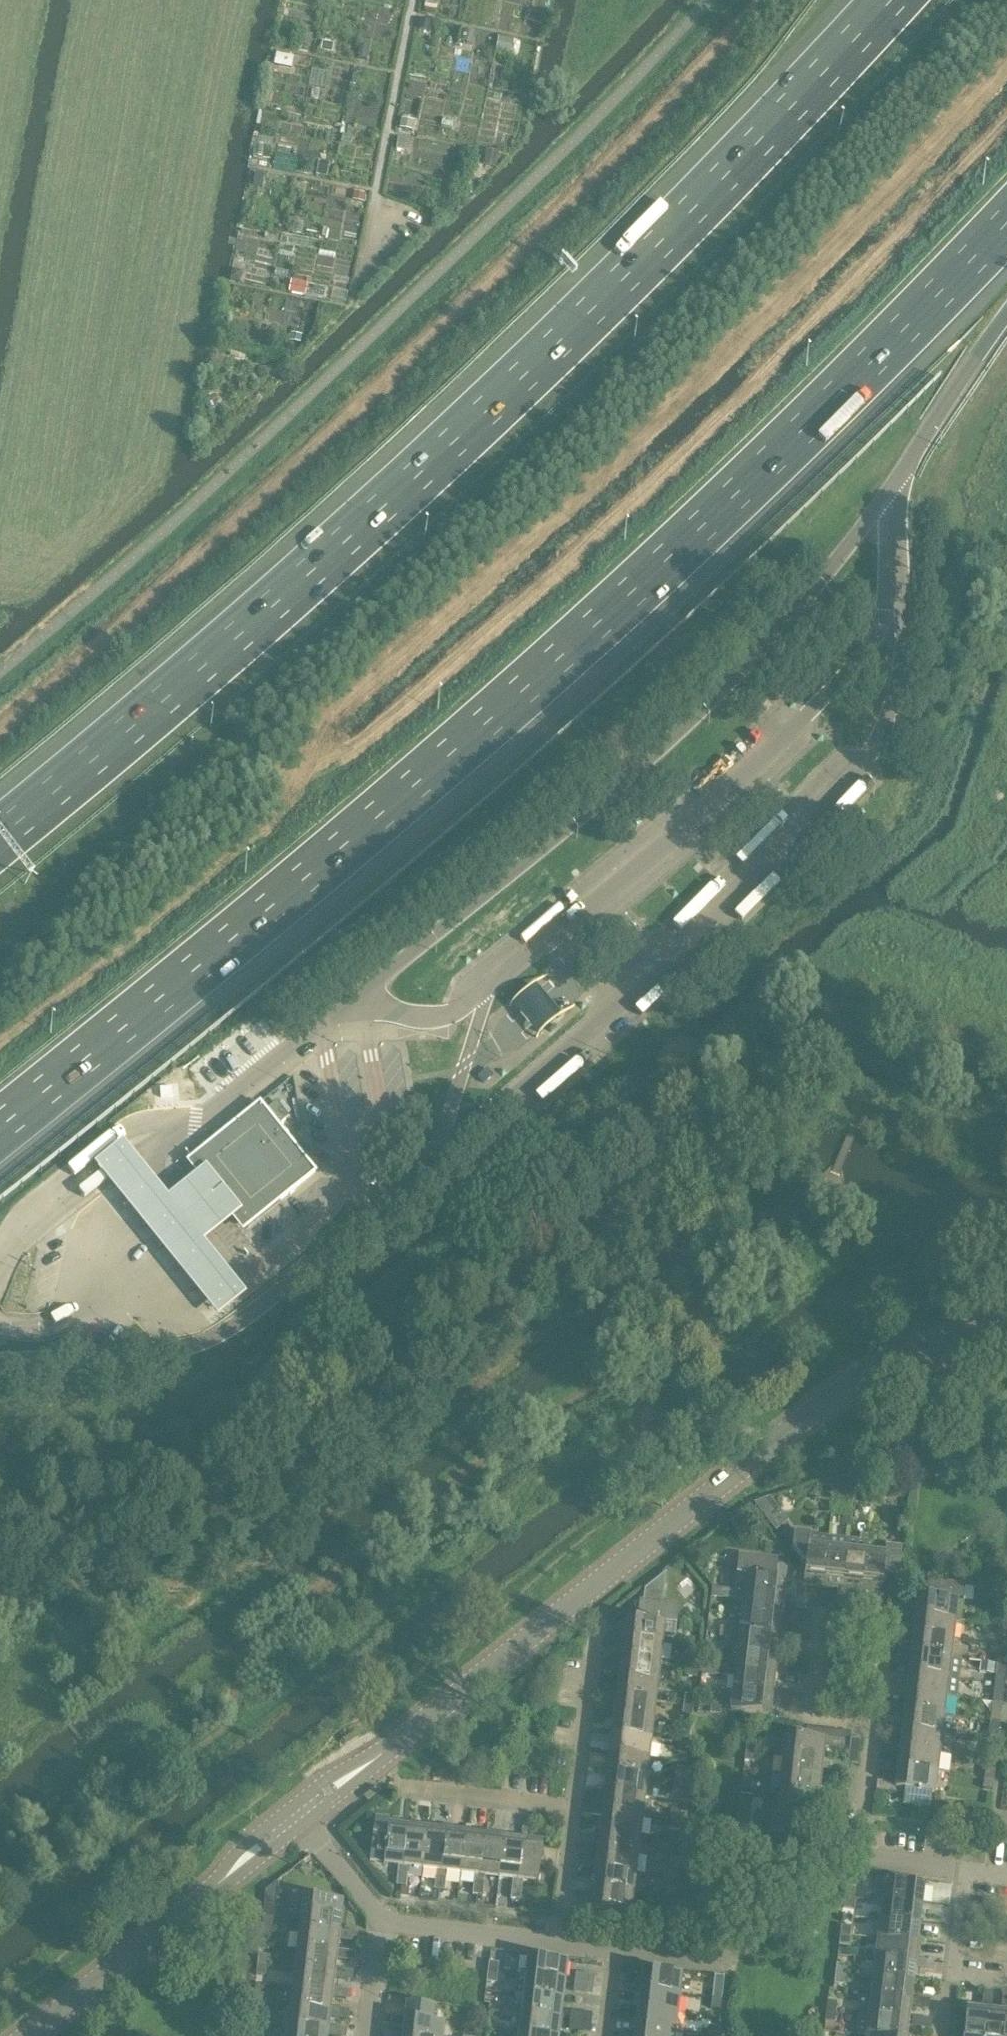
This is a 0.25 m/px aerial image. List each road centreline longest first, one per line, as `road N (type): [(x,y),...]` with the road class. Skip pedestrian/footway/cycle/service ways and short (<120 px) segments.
road 1 (motorway): [(0,1127),(559,658),(805,427),(1006,222)]
road 2 (motorway): [(891,0),(491,408),(237,637),(0,837)]
road 3 (tertiary): [(297,1824),(861,1382),(947,1349),(1006,1336)]
road 4 (tertiary): [(31,2035),(297,1824)]
road 5 (residential): [(619,1950),(726,1956),(858,1855)]
road 6 (residential): [(874,1725),(884,1624),(815,1616),(804,1715)]
road 7 (track): [(373,232),(418,0)]
road 8 (residential): [(383,1926),(557,1944)]
road 9 (residential): [(404,1789),(575,1806)]
road 10 (residential): [(575,1806),(595,1653)]
road 11 (residential): [(557,1944),(575,1806)]
road 12 (residential): [(297,1824),(383,1926)]
road 13 (residential): [(858,1855),(874,1725)]

